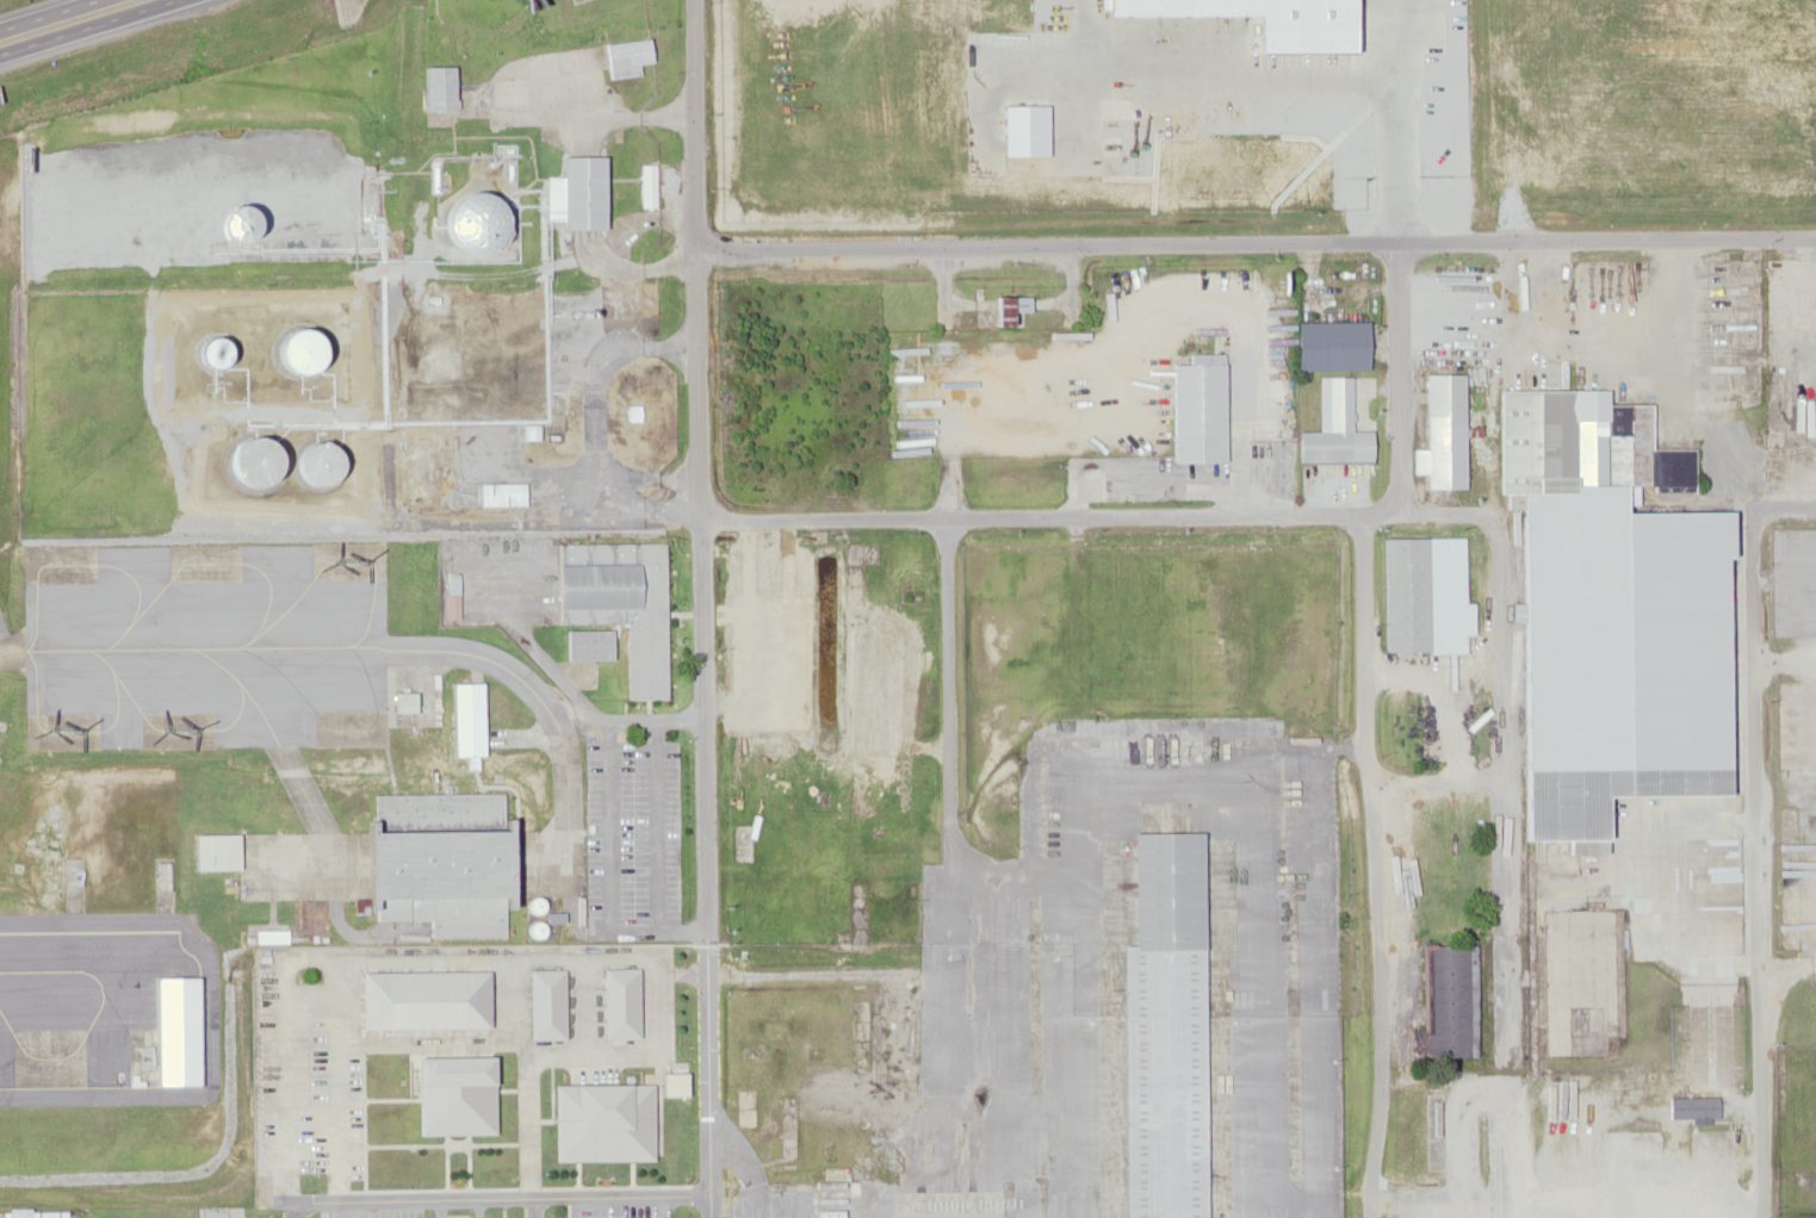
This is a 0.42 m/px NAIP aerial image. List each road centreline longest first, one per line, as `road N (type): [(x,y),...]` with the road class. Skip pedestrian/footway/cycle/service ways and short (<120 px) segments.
road 1 (residential): [(1815,236),(698,250)]
road 2 (residential): [(1815,507),(701,520)]
road 3 (residential): [(1510,1037),(1508,240)]
road 4 (residential): [(1761,1217),(1750,508)]
road 5 (residential): [(1371,1217),(1383,1049),(1365,516)]
road 6 (residential): [(952,946),(944,247)]
road 7 (residential): [(707,1217),(702,607)]
road 8 (residential): [(702,607),(699,0)]
road 9 (residential): [(1401,515),(1397,241)]
road 10 (motorway): [(48,39),(171,0)]

